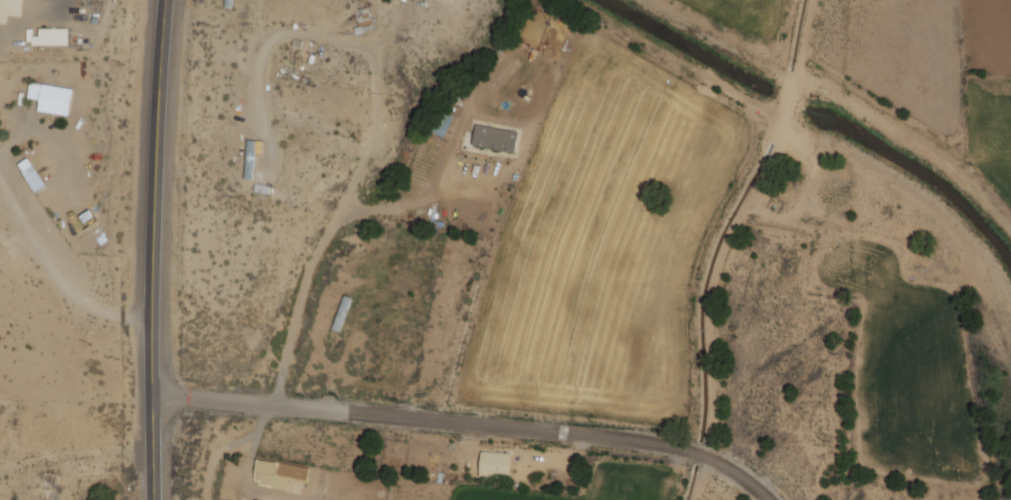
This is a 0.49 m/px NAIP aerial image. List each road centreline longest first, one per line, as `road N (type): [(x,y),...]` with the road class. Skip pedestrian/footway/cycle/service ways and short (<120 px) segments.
road 1 (primary): [(170,0),(154,285),(158,499)]
road 2 (residential): [(815,0),(779,163),(732,237),(714,289),(709,458)]
road 3 (residential): [(595,437),(156,401)]
road 4 (residential): [(0,147),(95,300),(155,318)]
road 5 (residential): [(595,437),(709,458),(737,470),(768,499)]

